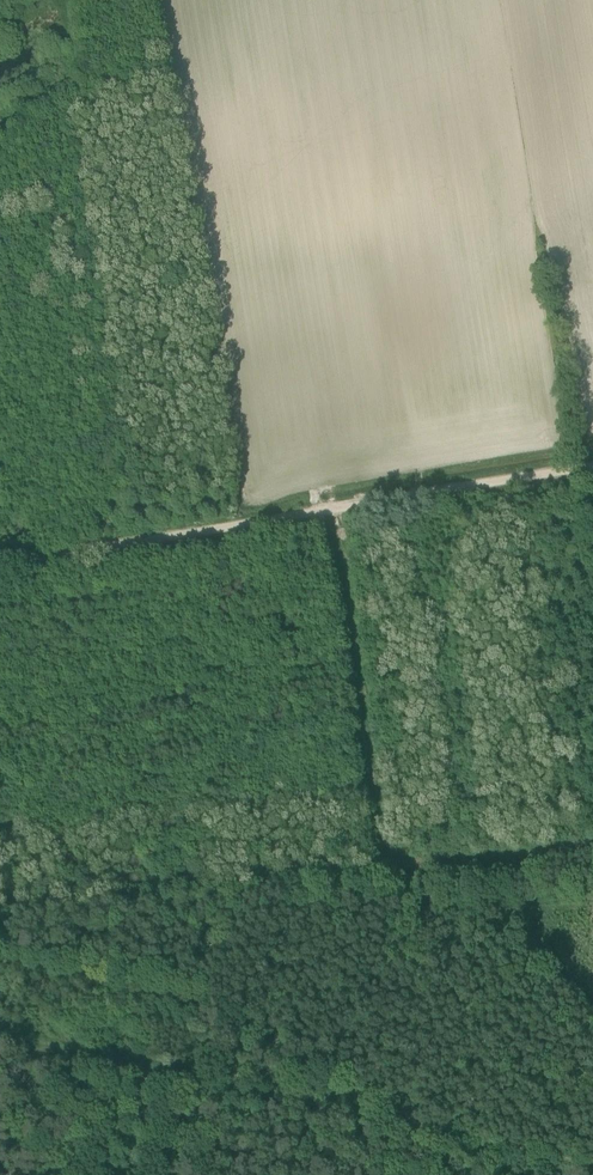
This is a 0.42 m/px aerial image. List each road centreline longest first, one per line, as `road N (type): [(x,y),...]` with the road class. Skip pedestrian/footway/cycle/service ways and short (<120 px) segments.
road 1 (track): [(592,1159),(439,1140),(0,1041)]
road 2 (track): [(582,474),(0,567)]

